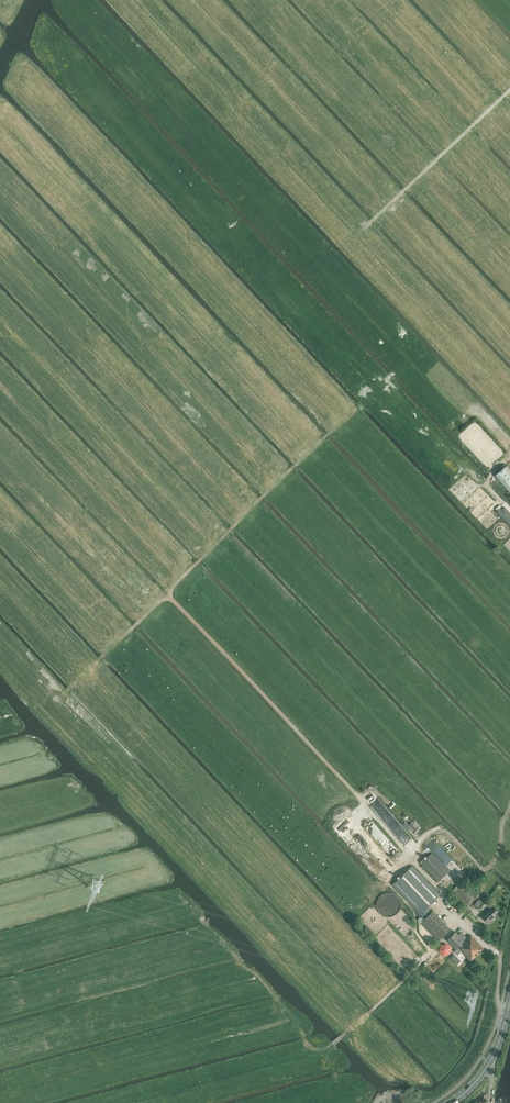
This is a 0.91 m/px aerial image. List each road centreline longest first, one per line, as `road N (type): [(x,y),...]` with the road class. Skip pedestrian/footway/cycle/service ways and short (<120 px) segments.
road 1 (track): [(166,593),(369,808)]
road 2 (track): [(358,233),(509,91)]
road 3 (track): [(322,1051),(463,922)]
road 4 (track): [(509,808),(483,888),(459,918)]

